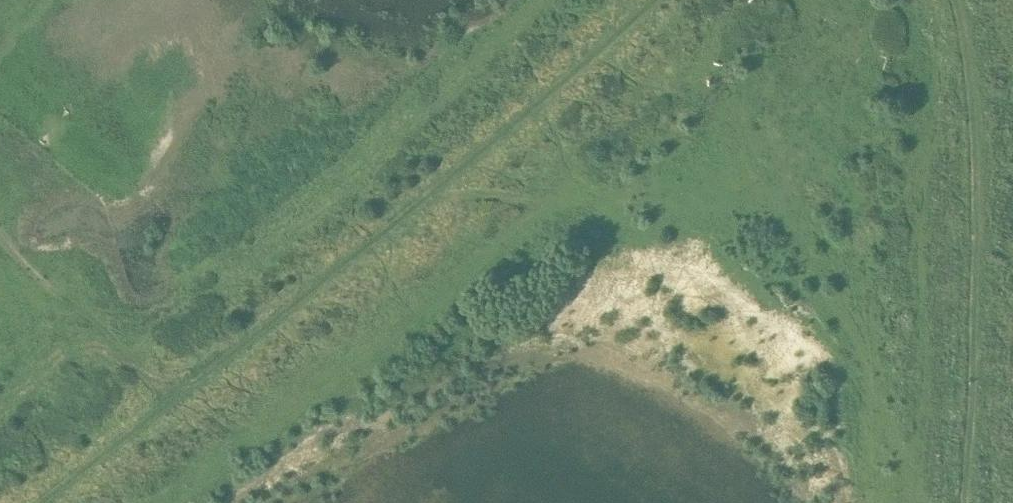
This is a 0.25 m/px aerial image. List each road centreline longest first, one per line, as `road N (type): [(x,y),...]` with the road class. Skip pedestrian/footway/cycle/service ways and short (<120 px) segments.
road 1 (track): [(653,0),(469,160),(44,502)]
road 2 (track): [(969,502),(983,236),(961,0)]
road 3 (track): [(0,226),(174,399)]

